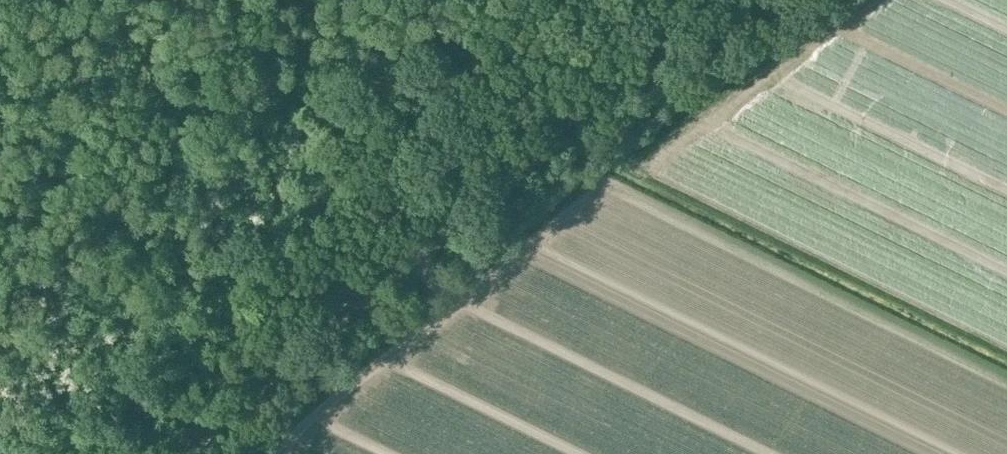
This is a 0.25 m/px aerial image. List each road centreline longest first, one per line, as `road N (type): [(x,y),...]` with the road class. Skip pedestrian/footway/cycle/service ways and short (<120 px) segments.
road 1 (unclassified): [(176,453),(699,0)]

